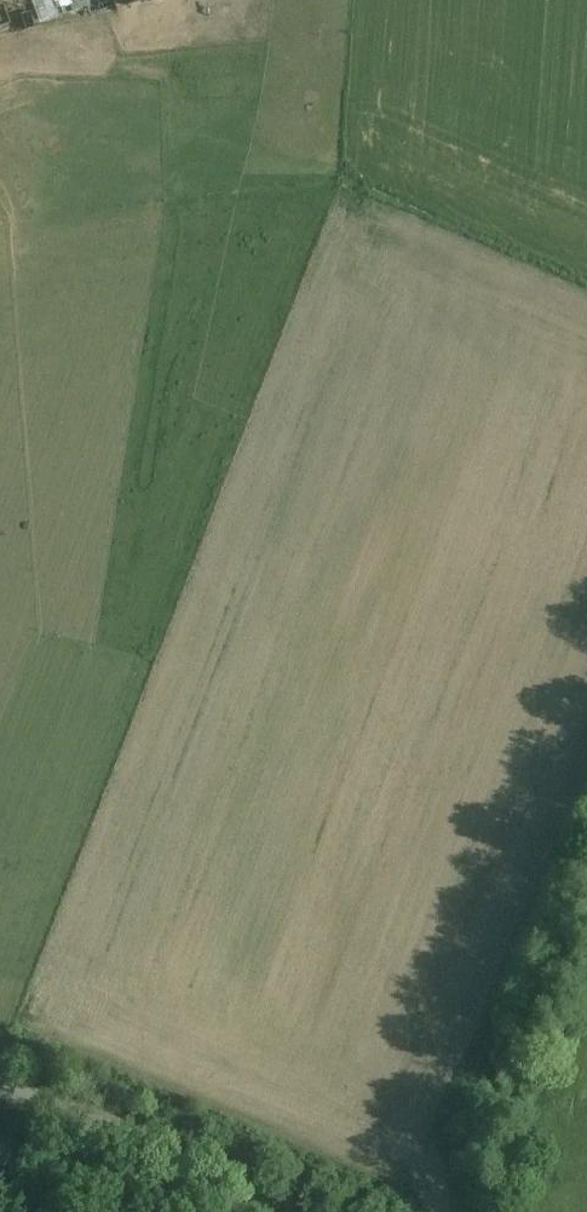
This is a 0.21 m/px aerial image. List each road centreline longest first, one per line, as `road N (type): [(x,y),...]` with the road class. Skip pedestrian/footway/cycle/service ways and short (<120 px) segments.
road 1 (unclassified): [(0,1089),(279,1211)]

